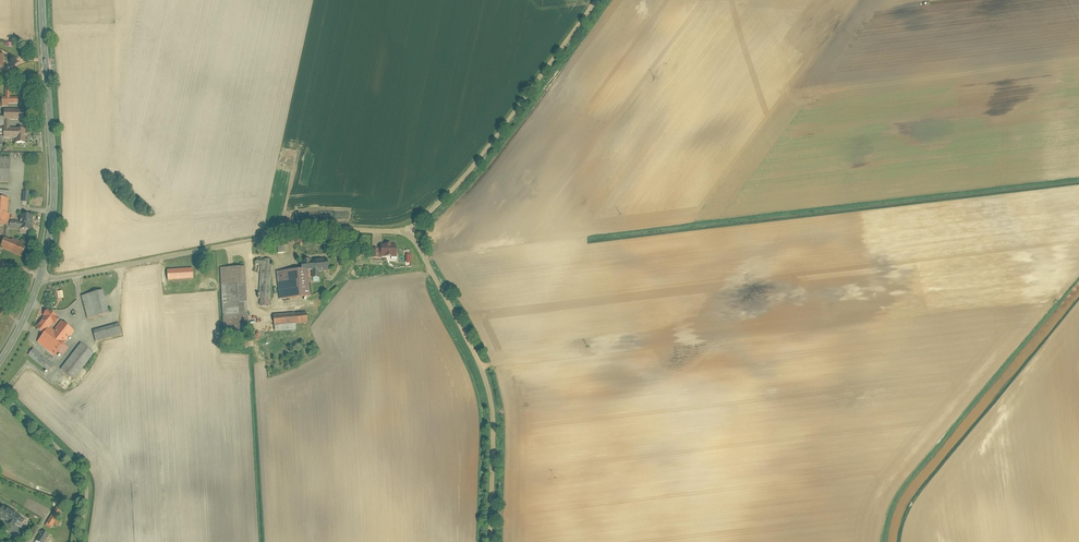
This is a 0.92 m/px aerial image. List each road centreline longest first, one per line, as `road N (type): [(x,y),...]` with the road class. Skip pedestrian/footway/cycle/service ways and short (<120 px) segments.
road 1 (residential): [(407,229),(310,228),(40,277)]
road 2 (unclassified): [(487,541),(489,409),(476,362),(407,229)]
road 3 (unclassified): [(407,229),(448,198),(600,0)]
road 4 (secondary): [(40,277),(54,187),(42,0)]
road 5 (track): [(75,541),(80,475),(0,393)]

